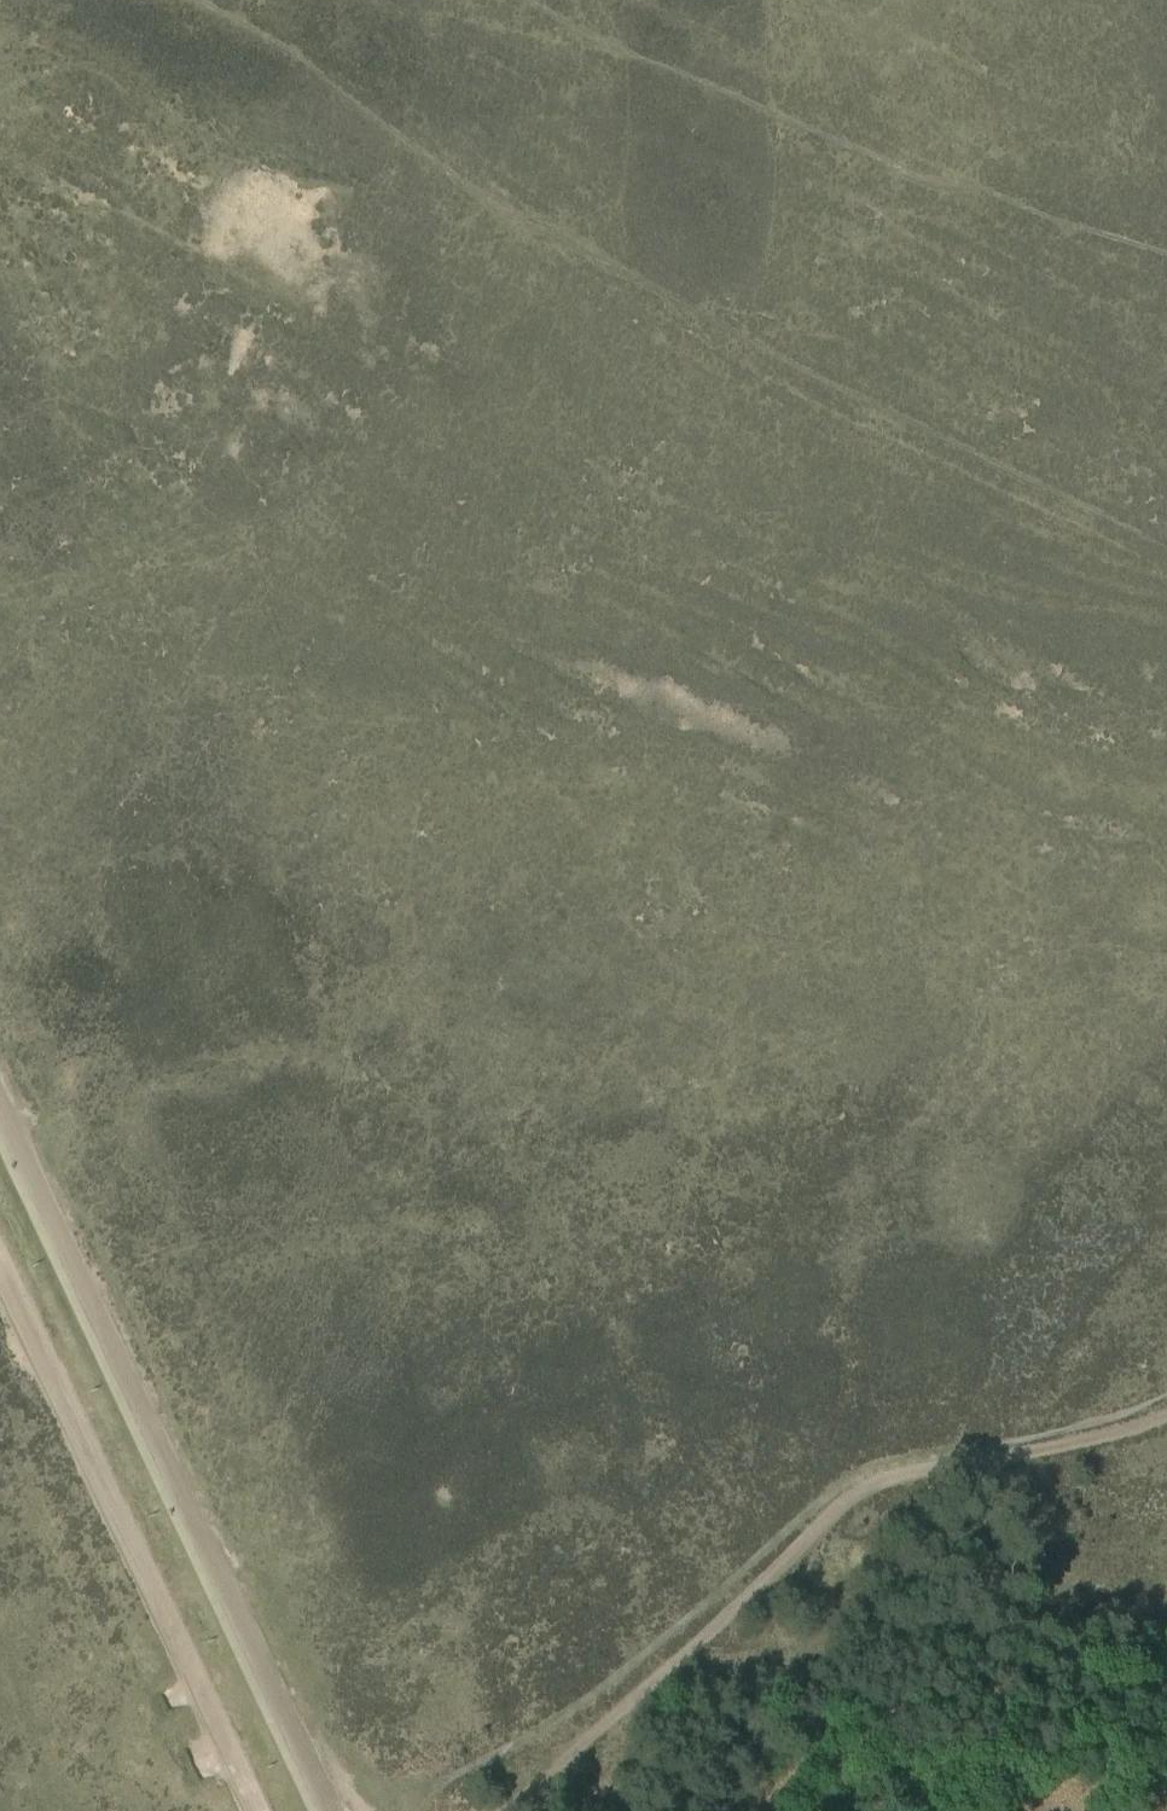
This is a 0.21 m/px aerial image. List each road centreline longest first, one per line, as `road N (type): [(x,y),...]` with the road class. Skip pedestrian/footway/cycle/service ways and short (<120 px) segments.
road 1 (track): [(500,1810),(707,1635),(859,1489),(918,1471),(1069,1445),(1166,1416)]
road 2 (track): [(330,1810),(0,1108)]
road 3 (track): [(256,1810),(0,1274)]

